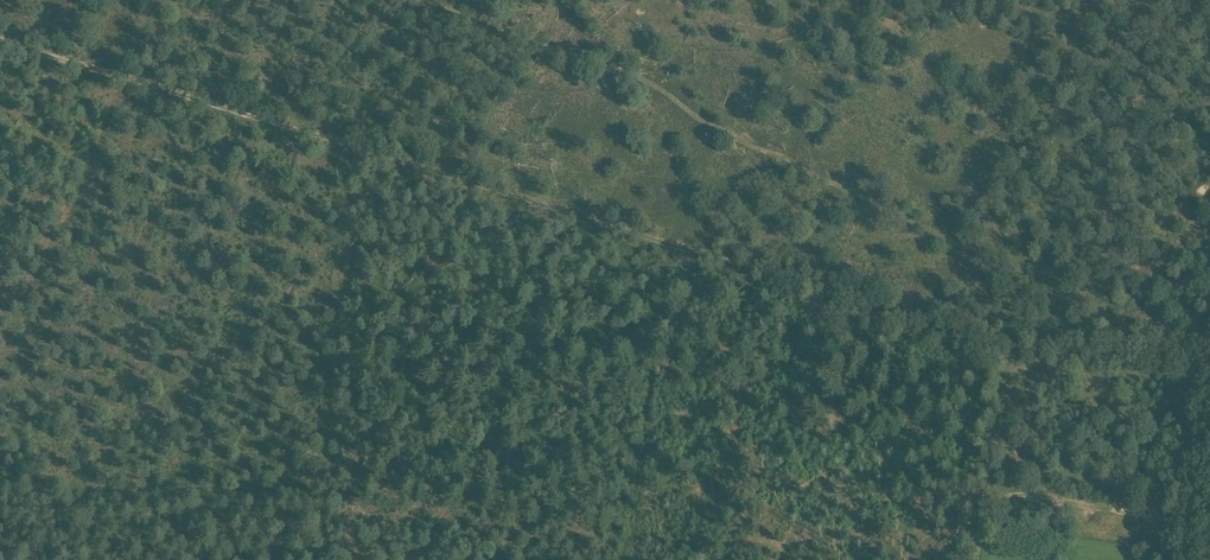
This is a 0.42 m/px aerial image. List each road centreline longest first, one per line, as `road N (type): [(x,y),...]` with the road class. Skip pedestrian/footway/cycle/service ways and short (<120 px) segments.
road 1 (track): [(0,41),(1007,345)]
road 2 (track): [(0,470),(120,488),(319,491),(335,482),(345,144)]
road 3 (track): [(1209,523),(1007,497),(982,520),(977,559)]
road 4 (track): [(1209,339),(1007,345)]

